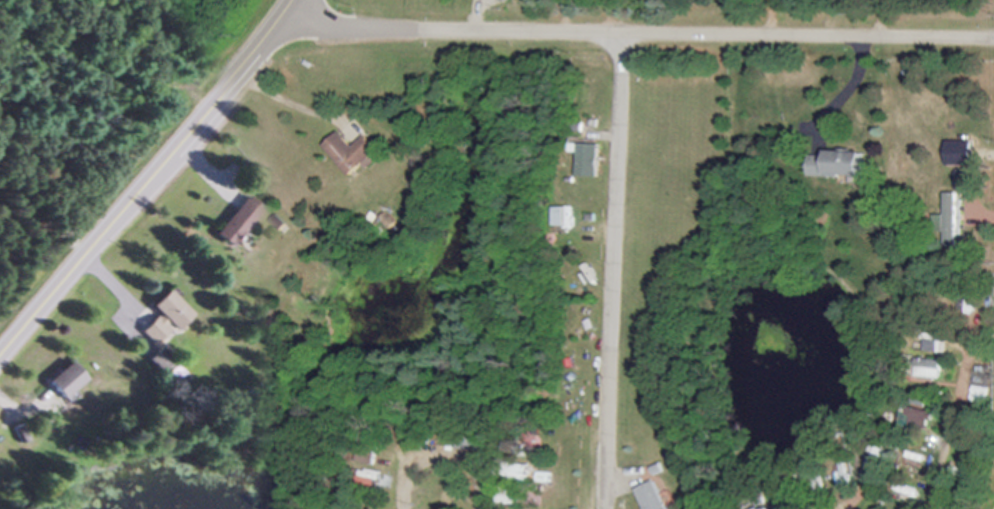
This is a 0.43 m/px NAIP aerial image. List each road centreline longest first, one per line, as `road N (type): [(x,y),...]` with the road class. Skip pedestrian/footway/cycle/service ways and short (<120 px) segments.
road 1 (residential): [(993,43),(309,32),(280,21)]
road 2 (residential): [(602,508),(624,35)]
road 3 (secondary): [(294,0),(0,351)]

